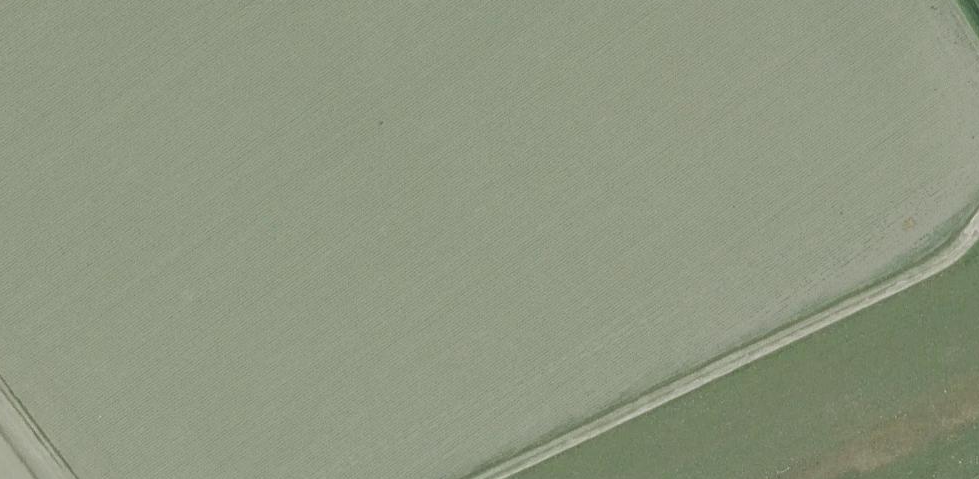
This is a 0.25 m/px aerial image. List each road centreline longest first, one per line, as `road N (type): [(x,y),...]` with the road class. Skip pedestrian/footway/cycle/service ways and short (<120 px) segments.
road 1 (track): [(978,225),(965,247),(482,478)]

